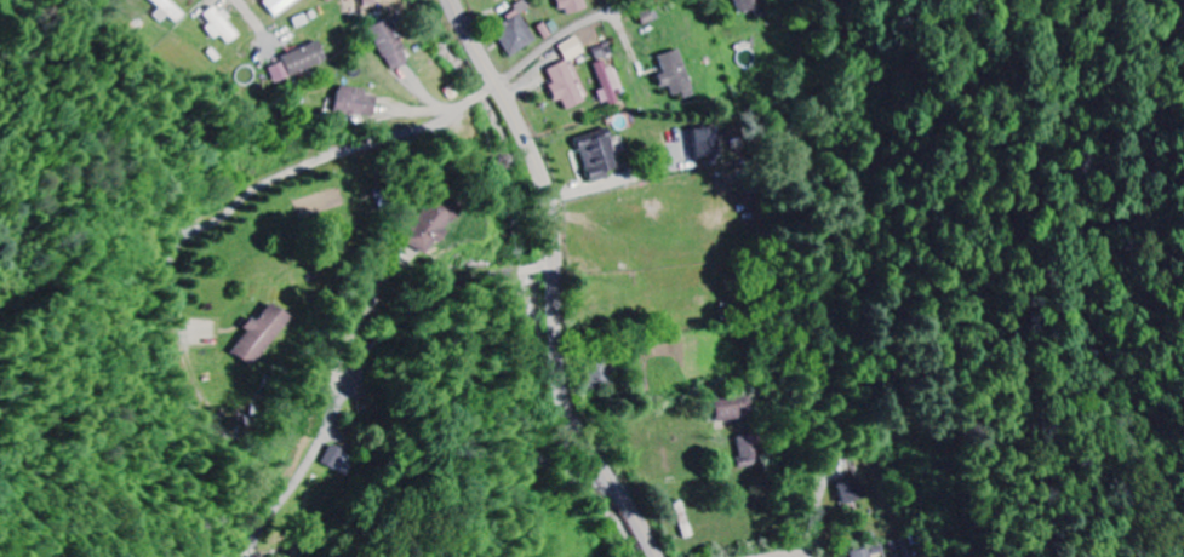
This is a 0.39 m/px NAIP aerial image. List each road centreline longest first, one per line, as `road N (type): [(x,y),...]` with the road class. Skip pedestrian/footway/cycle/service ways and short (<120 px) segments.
road 1 (tertiary): [(452,0),(527,139),(549,199),(567,404),(660,556)]
road 2 (residential): [(556,268),(461,283),(413,306),(368,355),(304,473),(241,546)]
road 3 (residential): [(497,85),(433,127),(278,180),(199,237),(182,275),(196,323)]
road 4 (residential): [(497,85),(565,34),(638,0)]

